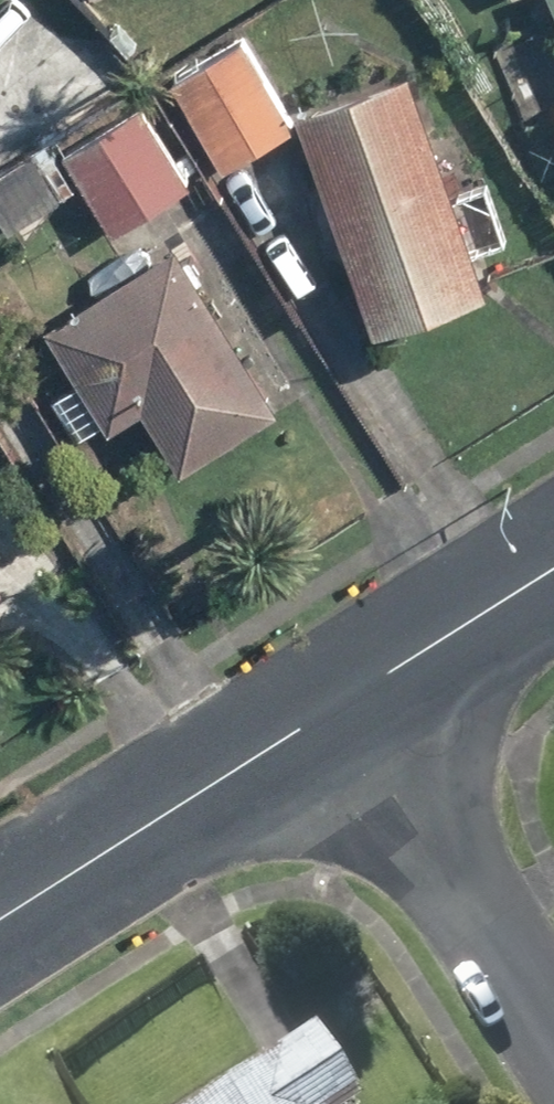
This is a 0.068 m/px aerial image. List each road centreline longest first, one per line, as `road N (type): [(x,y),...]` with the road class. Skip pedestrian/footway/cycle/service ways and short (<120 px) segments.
road 1 (tertiary): [(0,913),(344,695)]
road 2 (residential): [(344,695),(553,1026)]
road 3 (tertiary): [(344,695),(553,564)]

